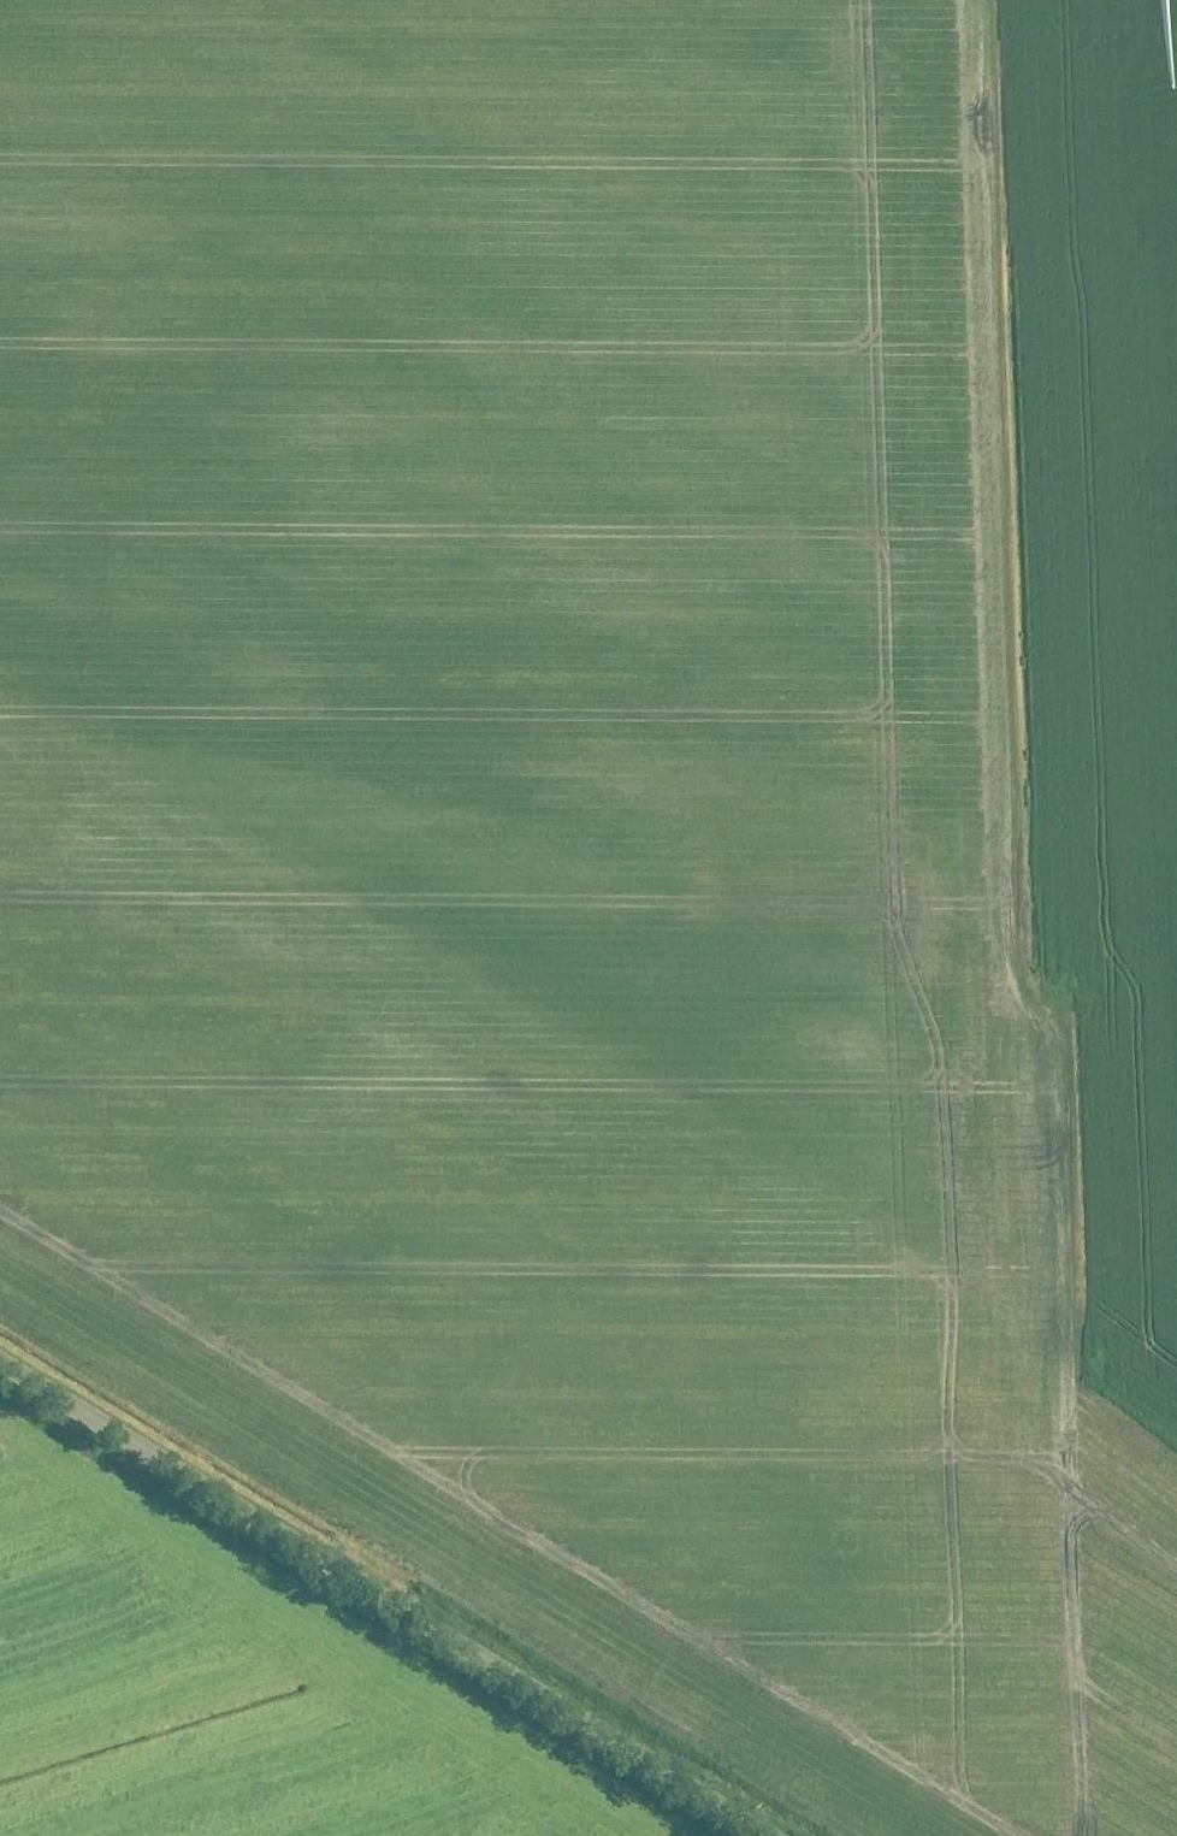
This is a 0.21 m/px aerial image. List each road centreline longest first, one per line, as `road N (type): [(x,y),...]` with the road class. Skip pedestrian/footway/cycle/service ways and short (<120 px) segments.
road 1 (unclassified): [(783,1835),(0,1360)]

